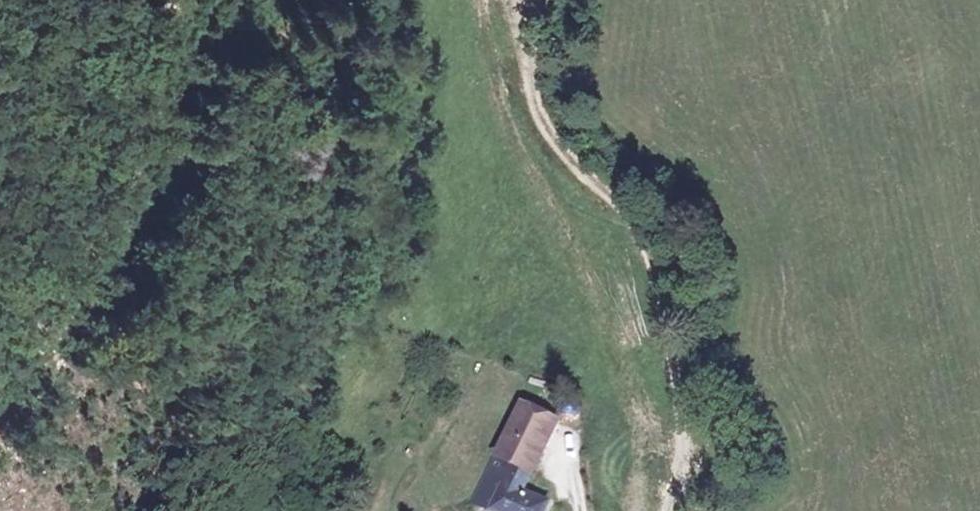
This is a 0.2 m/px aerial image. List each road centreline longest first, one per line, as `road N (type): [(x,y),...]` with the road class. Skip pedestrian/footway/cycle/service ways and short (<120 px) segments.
road 1 (track): [(673,510),(685,445),(643,229),(552,134),(532,95),(541,0)]
road 2 (track): [(180,0),(56,327),(0,405)]

